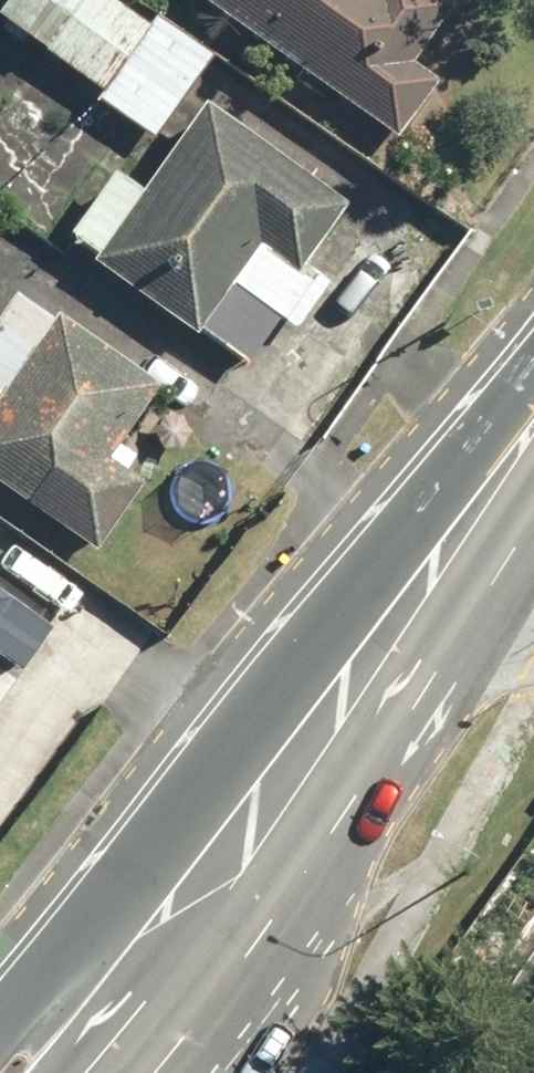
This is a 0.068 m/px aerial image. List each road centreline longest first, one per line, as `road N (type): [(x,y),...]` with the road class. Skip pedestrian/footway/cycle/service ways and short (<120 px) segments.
road 1 (primary): [(457,535),(145,931)]
road 2 (primary): [(0,1033),(145,931)]
road 3 (primary): [(145,931),(88,1072)]
road 4 (primary): [(533,431),(457,535)]

